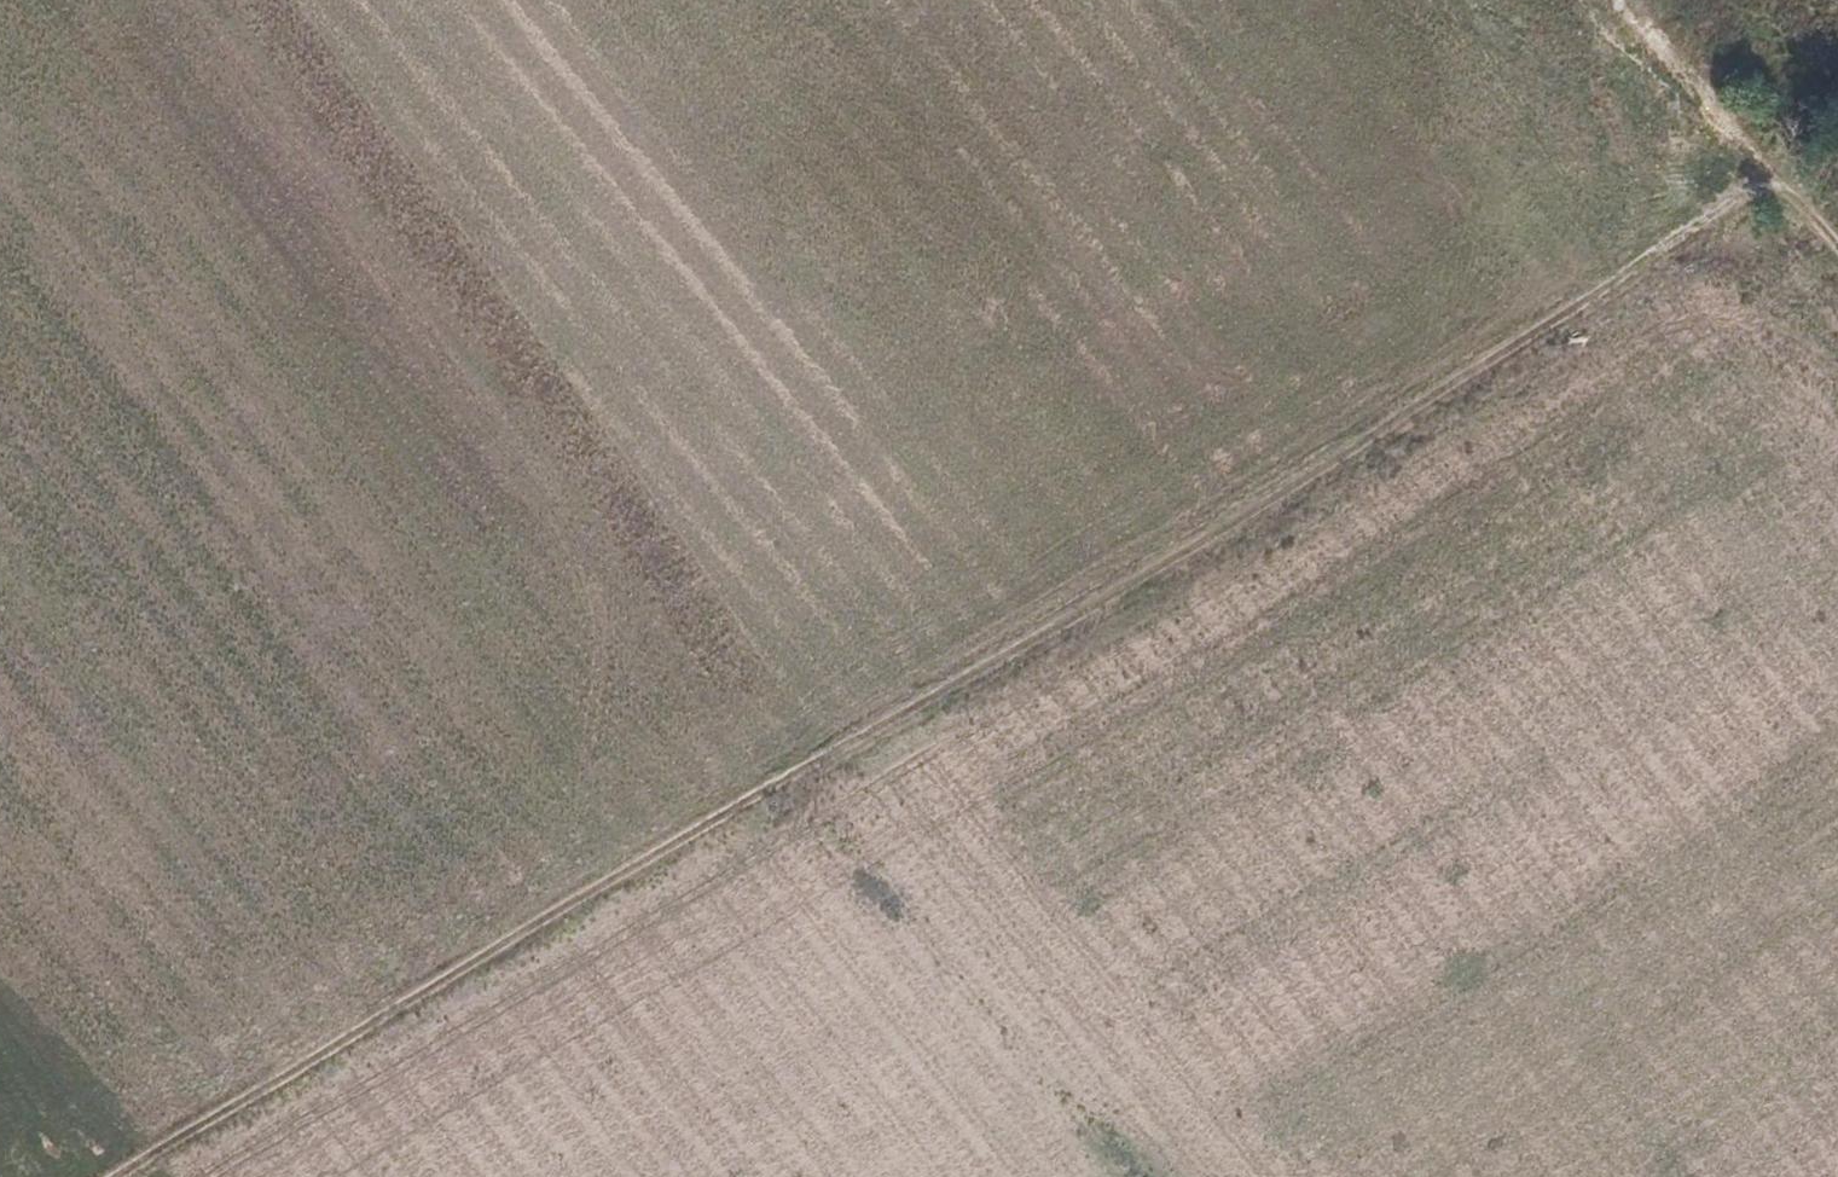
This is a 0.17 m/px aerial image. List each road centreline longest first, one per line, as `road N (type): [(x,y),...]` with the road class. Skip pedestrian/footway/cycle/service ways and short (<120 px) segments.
road 1 (track): [(116,1176),(1772,171)]
road 2 (track): [(1623,0),(1837,248)]

